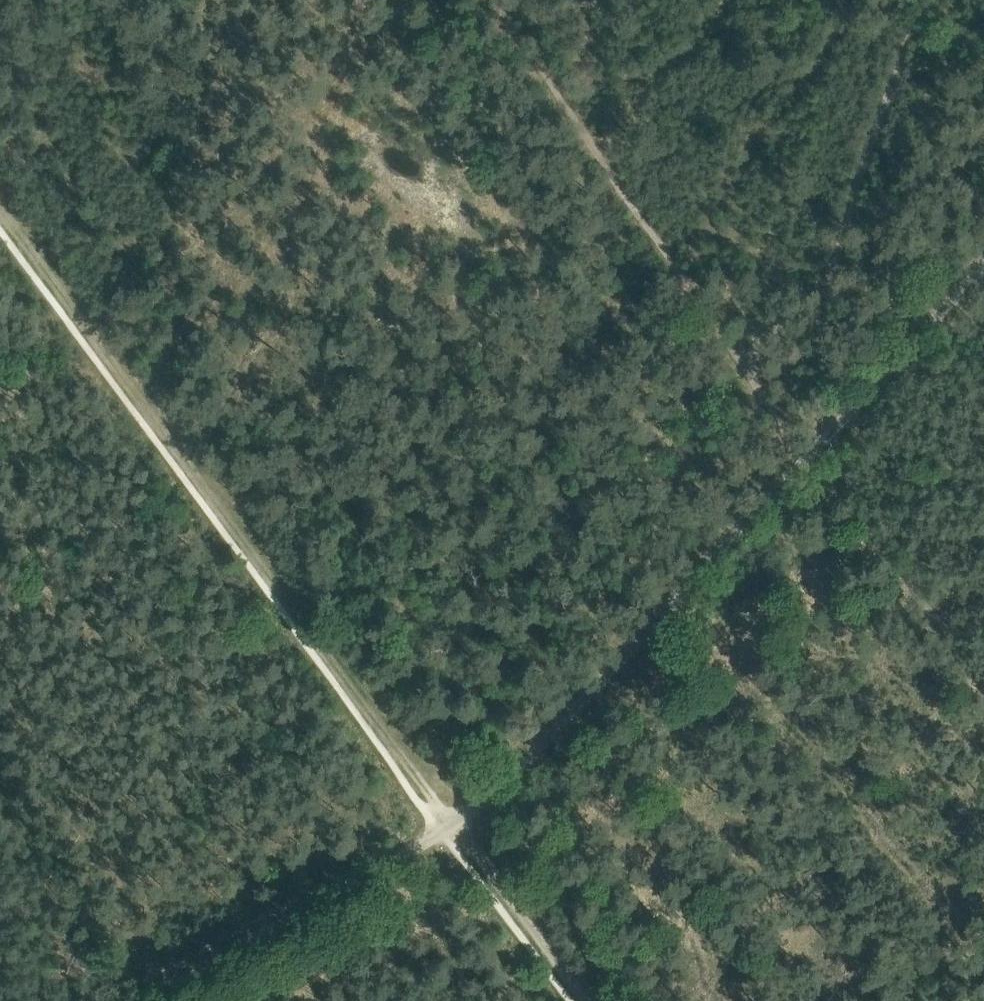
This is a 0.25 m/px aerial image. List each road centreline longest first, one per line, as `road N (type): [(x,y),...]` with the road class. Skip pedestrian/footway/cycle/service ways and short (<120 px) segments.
road 1 (track): [(0,204),(428,782),(441,832)]
road 2 (track): [(573,1000),(441,832)]

